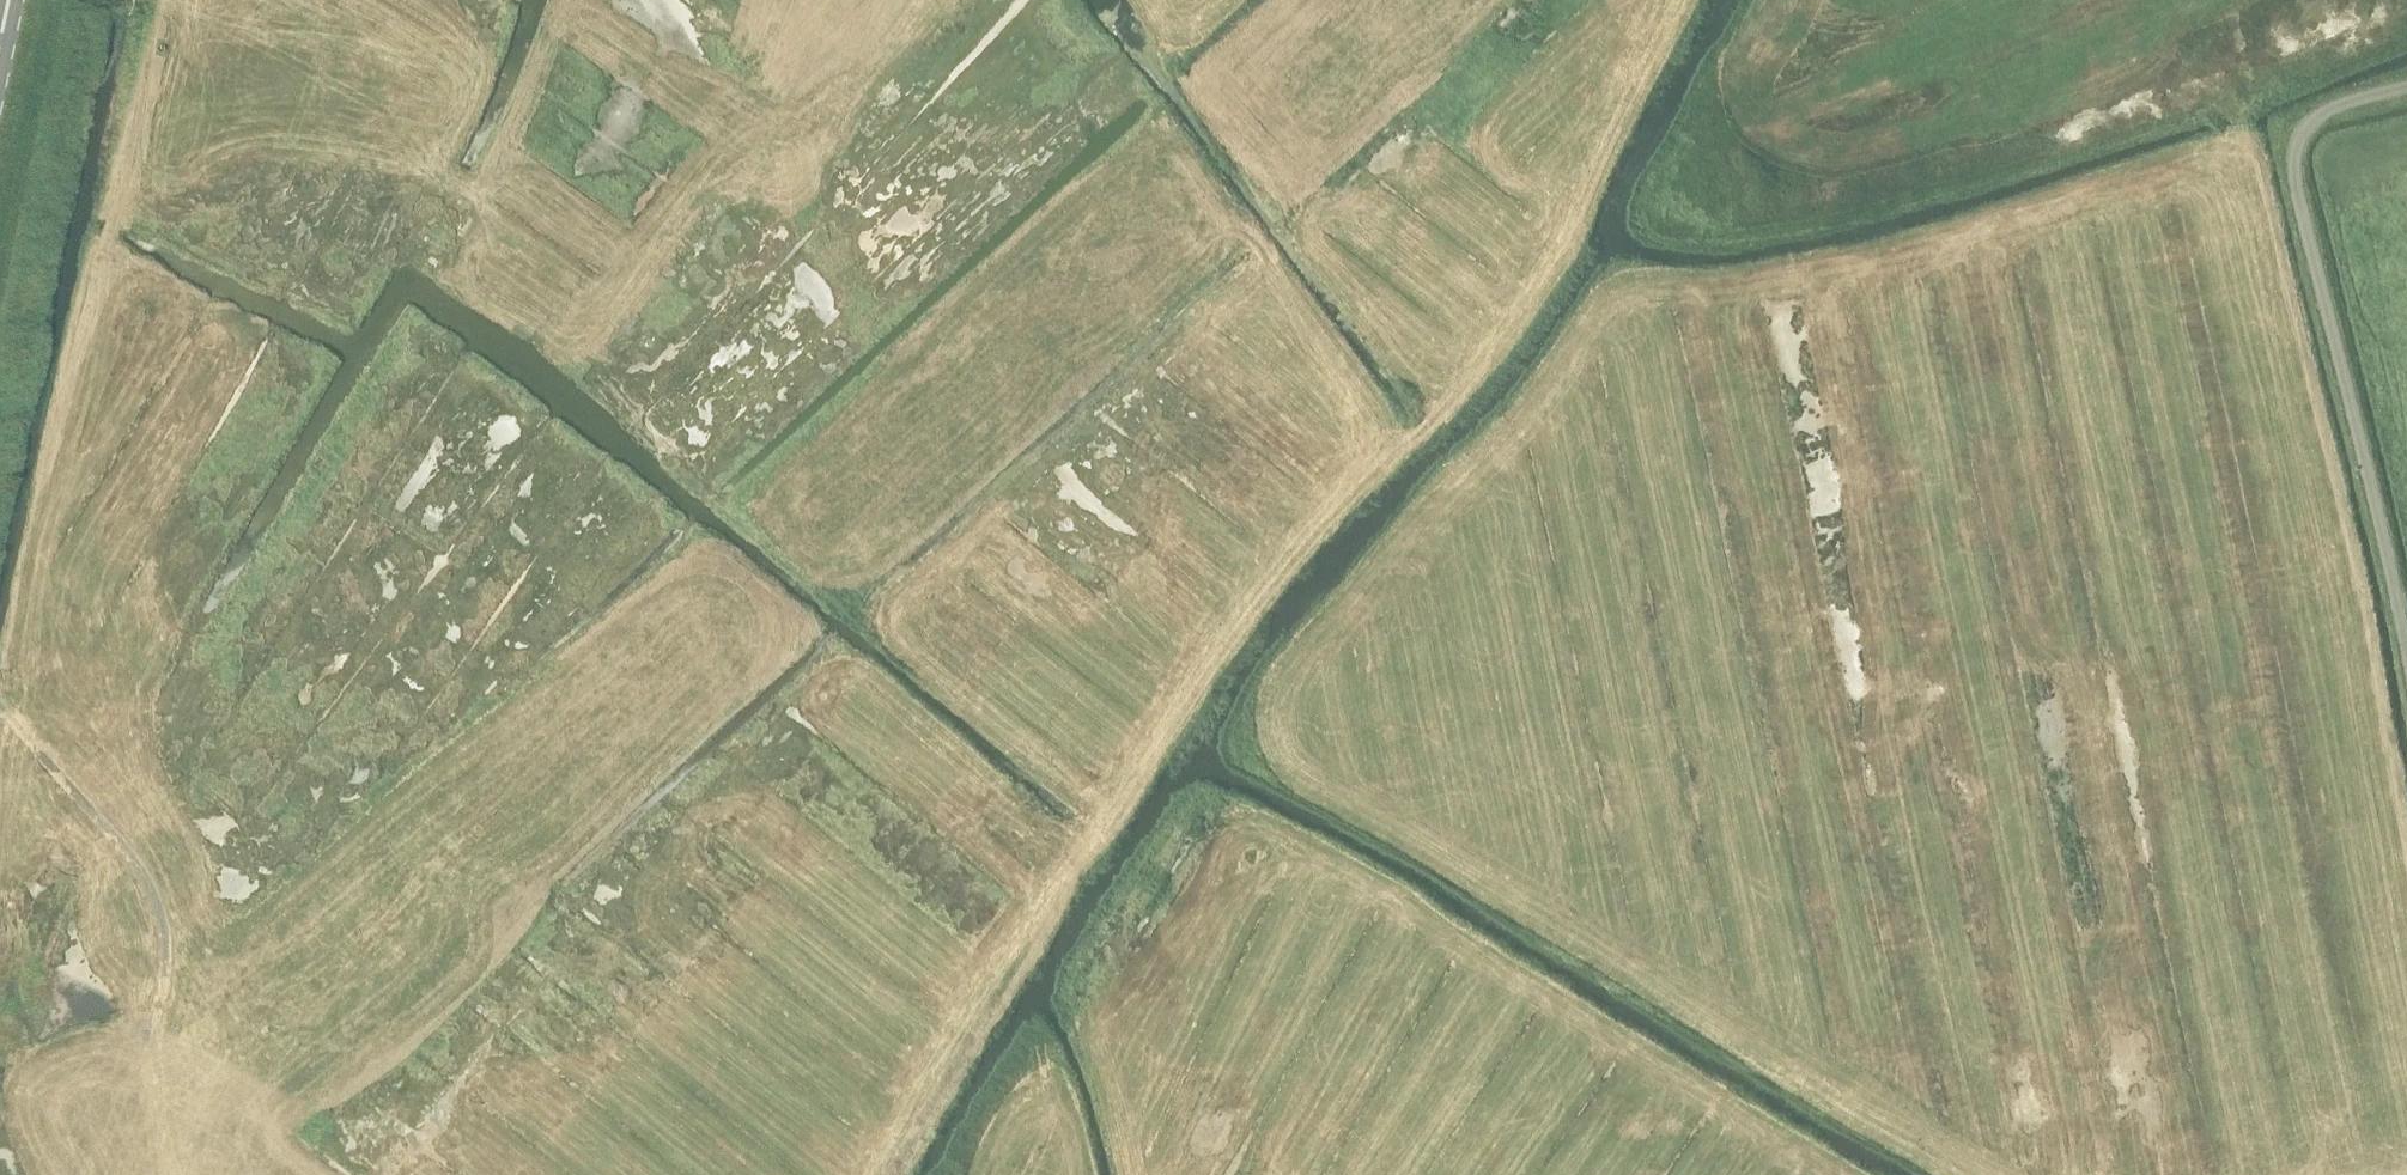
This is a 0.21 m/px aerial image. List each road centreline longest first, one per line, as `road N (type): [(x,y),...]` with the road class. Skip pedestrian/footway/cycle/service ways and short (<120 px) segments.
road 1 (unclassified): [(2406,672),(2299,191),(2301,146),(2314,127),(2338,111),(2406,95)]
road 2 (track): [(143,1037),(163,977),(153,901),(124,853),(0,711)]

